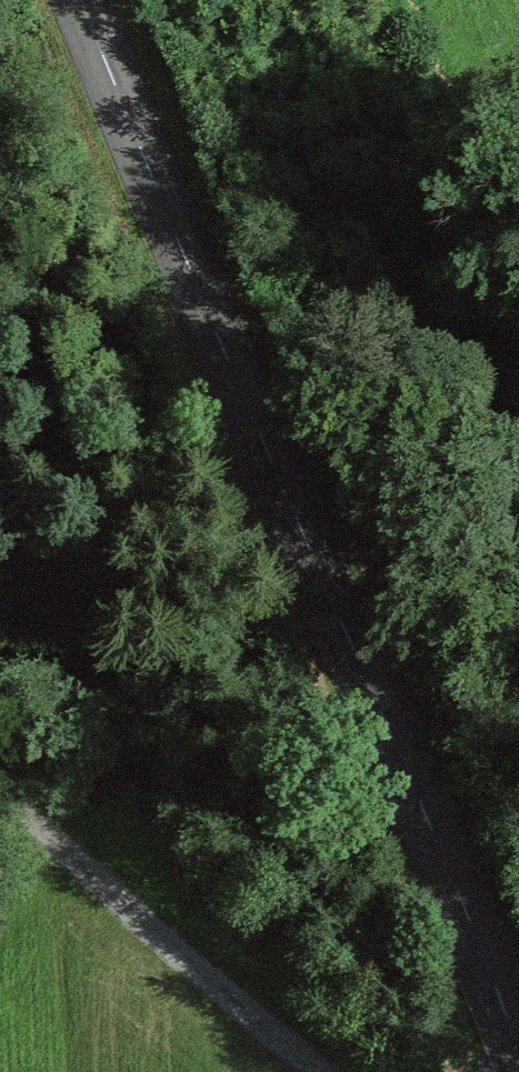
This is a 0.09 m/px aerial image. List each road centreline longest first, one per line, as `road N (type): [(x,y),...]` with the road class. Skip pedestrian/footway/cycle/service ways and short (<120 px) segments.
road 1 (tertiary): [(518,1048),(82,0)]
road 2 (track): [(0,184),(280,738),(345,805),(429,824)]
road 3 (track): [(0,776),(104,883),(322,1071)]

